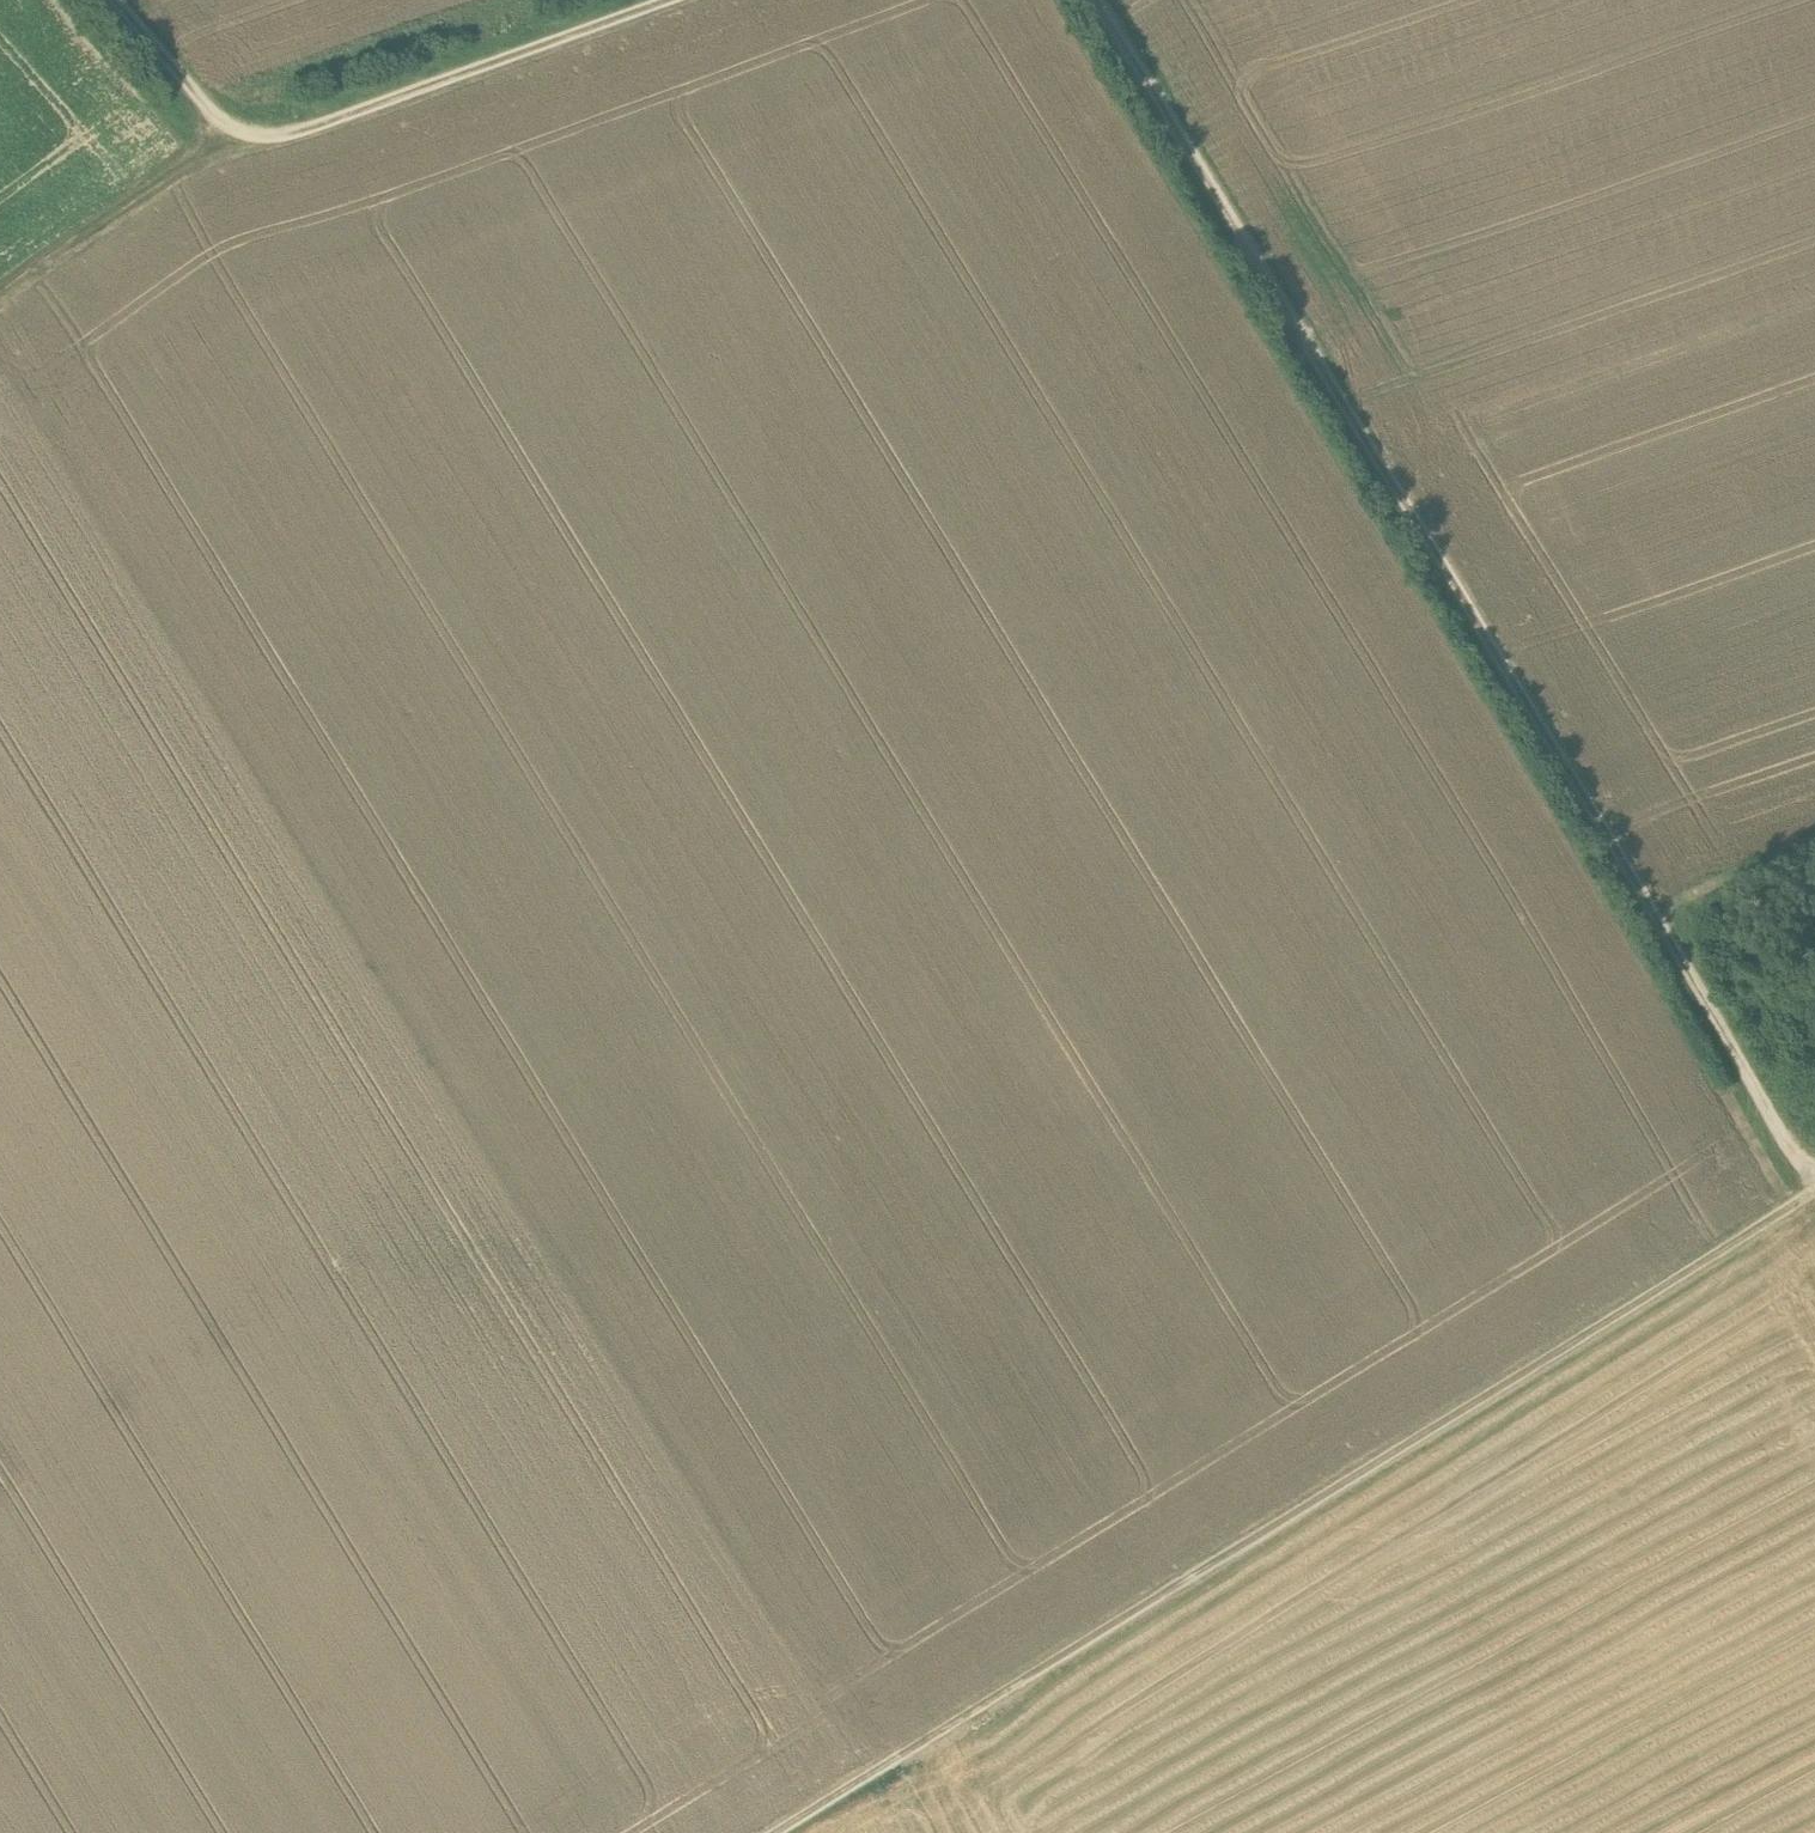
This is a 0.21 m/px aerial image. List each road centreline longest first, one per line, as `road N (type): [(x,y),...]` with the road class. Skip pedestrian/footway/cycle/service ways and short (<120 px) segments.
road 1 (track): [(1100,0),(1814,1181)]
road 2 (track): [(1814,1186),(1760,1199),(755,1832)]
road 3 (track): [(117,0),(197,88),(221,127),(262,139),(374,109),(678,0)]
road 4 (track): [(221,127),(0,296)]

